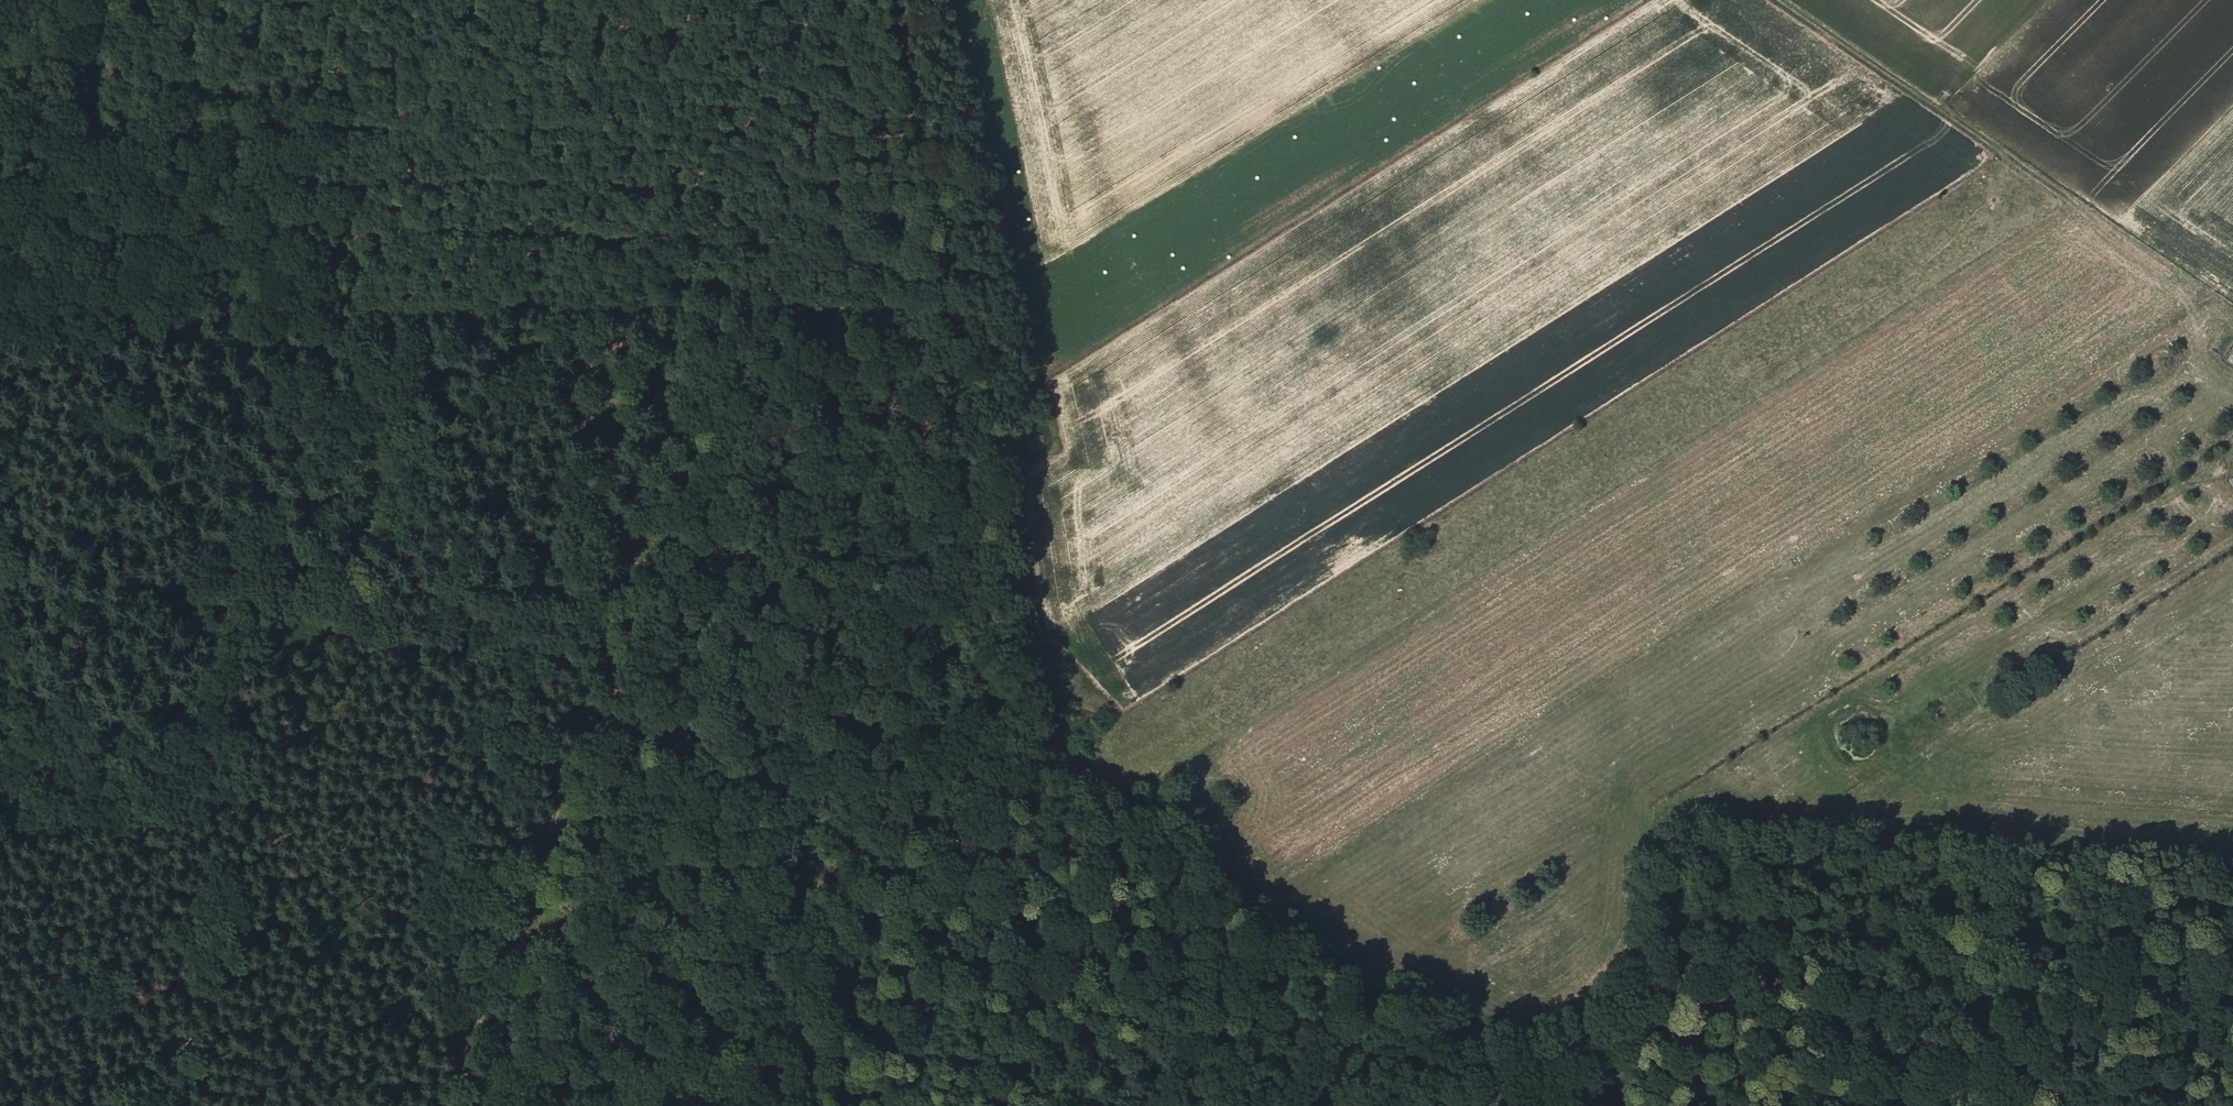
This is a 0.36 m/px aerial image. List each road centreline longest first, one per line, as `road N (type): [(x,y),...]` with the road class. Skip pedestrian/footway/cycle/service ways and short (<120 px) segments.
road 1 (track): [(763,0),(483,1105)]
road 2 (track): [(1995,142),(1783,0)]

